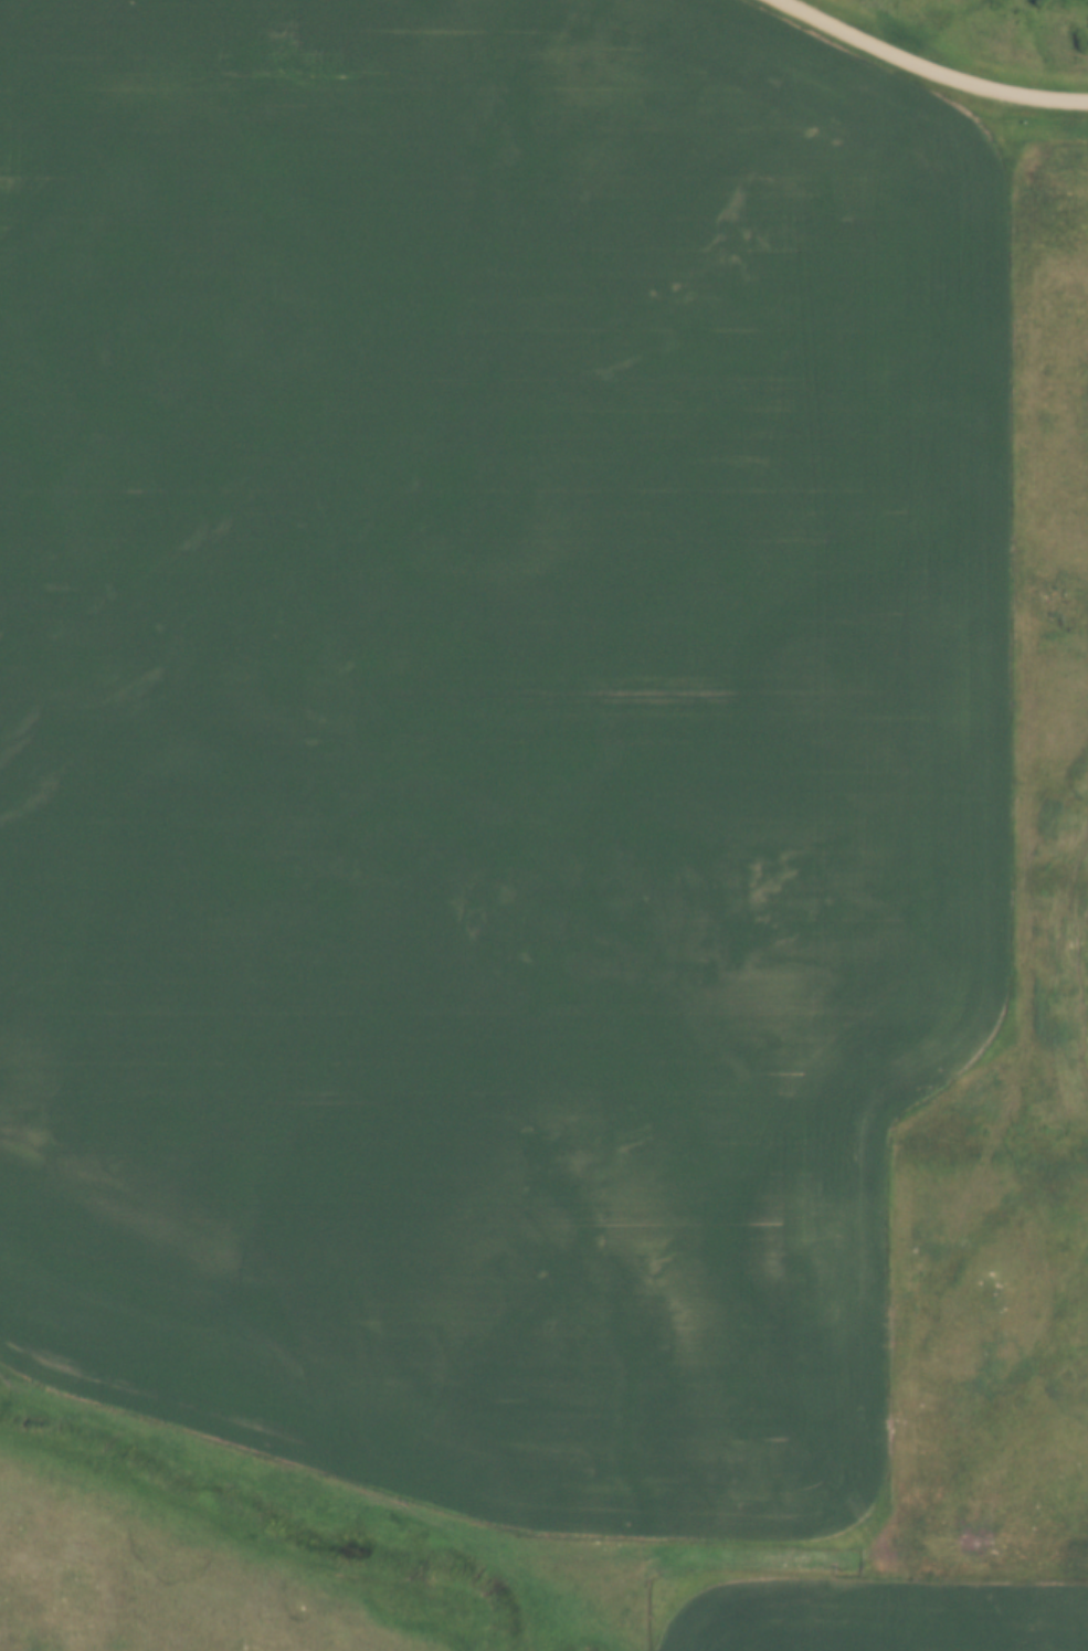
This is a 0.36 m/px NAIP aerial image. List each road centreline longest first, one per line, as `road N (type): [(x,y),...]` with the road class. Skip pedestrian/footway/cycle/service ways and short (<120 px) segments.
road 1 (residential): [(1087,100),(965,81),(795,0)]

